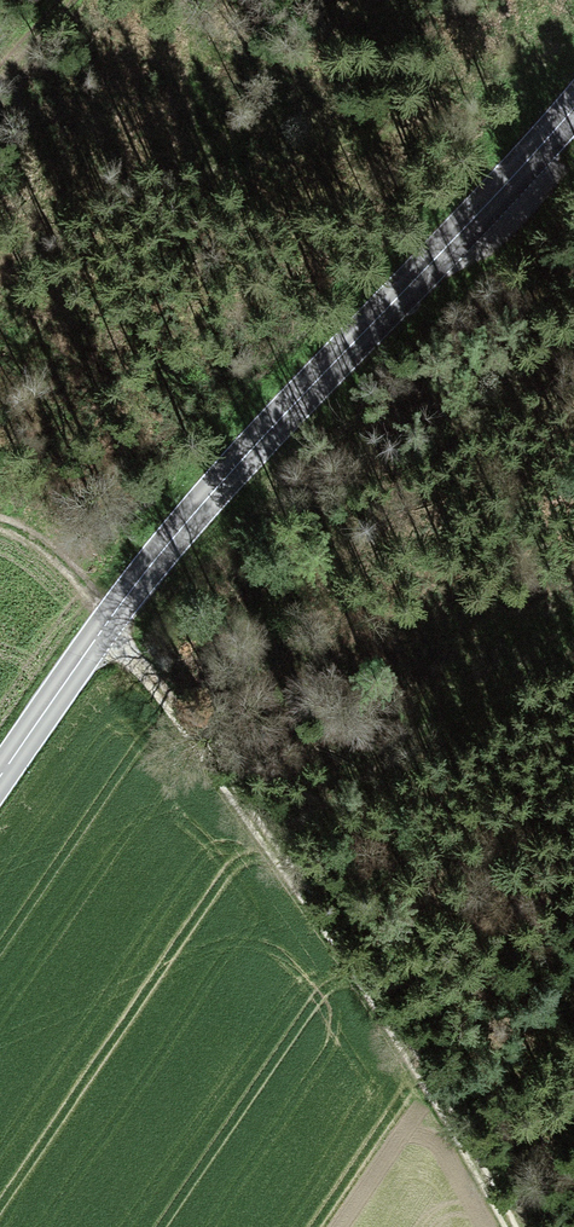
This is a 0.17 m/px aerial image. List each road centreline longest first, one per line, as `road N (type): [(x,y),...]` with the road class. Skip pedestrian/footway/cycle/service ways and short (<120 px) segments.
road 1 (track): [(102,630),(170,705),(374,981),(511,1226)]
road 2 (secondary): [(116,611),(239,463),(573,108)]
road 3 (secondary): [(0,776),(102,630)]
road 4 (track): [(0,523),(51,551),(116,611)]

